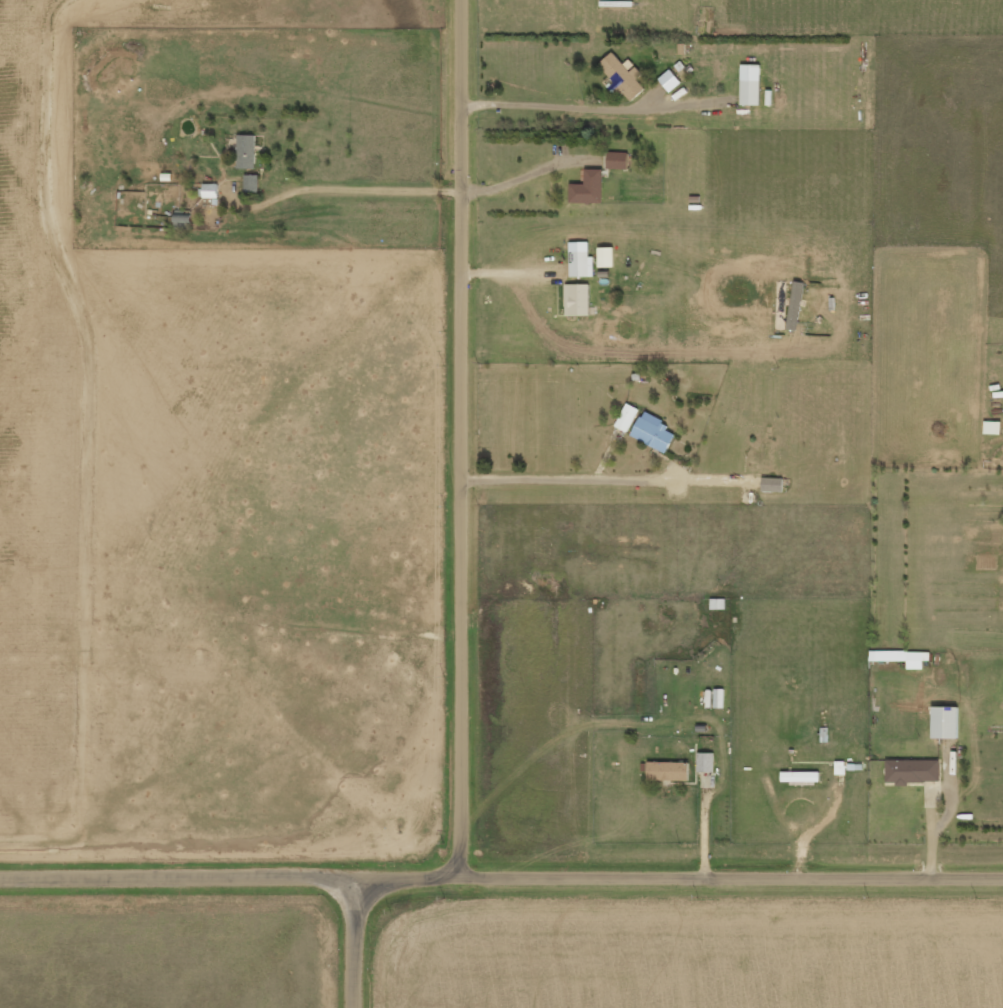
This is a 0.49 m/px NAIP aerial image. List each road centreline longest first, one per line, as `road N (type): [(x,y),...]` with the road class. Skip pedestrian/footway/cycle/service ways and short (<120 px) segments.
road 1 (residential): [(0,876),(1002,876)]
road 2 (residential): [(463,0),(465,875)]
road 3 (residential): [(463,202),(262,191)]
road 4 (residential): [(360,1007),(360,876)]

